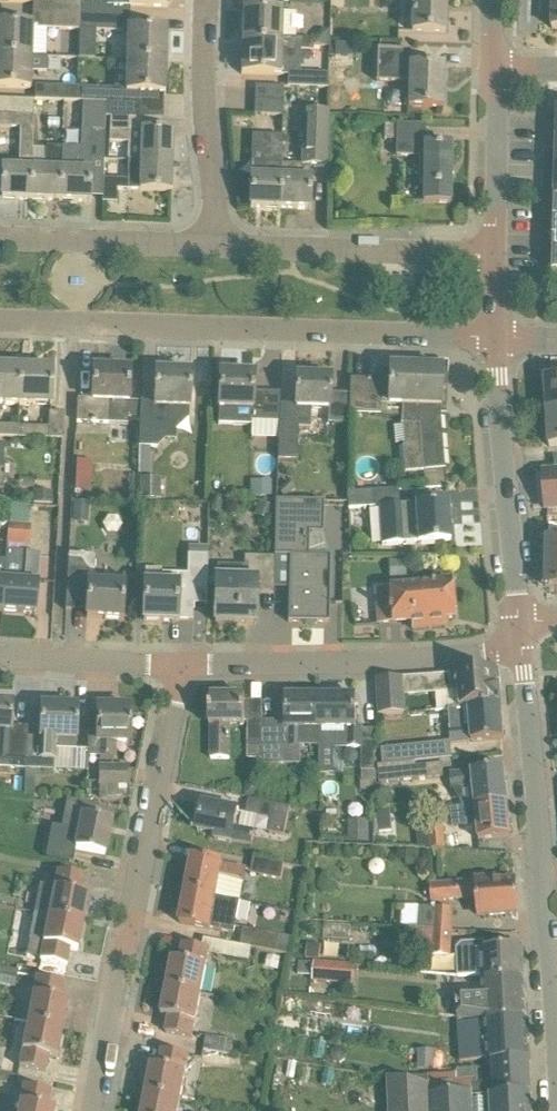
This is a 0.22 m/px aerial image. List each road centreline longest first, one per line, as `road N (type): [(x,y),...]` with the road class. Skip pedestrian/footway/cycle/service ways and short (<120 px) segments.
road 1 (residential): [(496,335),(0,317)]
road 2 (tertiary): [(555,1110),(517,651)]
road 3 (residential): [(91,1110),(183,669)]
road 4 (residential): [(517,651),(183,669)]
road 5 (tertiary): [(516,620),(496,335)]
road 6 (residential): [(494,255),(213,236)]
road 7 (residential): [(213,236),(211,0)]
road 8 (residential): [(213,236),(0,232)]
road 9 (tertiary): [(494,255),(494,65)]
road 10 (residential): [(183,669),(0,658)]

